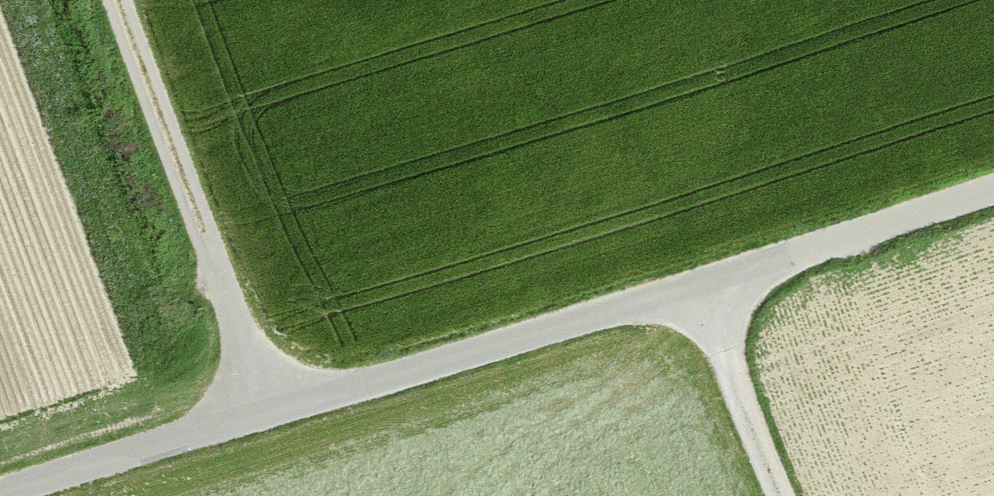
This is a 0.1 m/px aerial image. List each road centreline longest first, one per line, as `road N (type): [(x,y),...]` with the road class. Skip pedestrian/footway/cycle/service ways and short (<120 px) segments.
road 1 (unclassified): [(993,190),(697,288),(0,495)]
road 2 (track): [(118,0),(271,413)]
road 3 (track): [(697,288),(792,495)]

